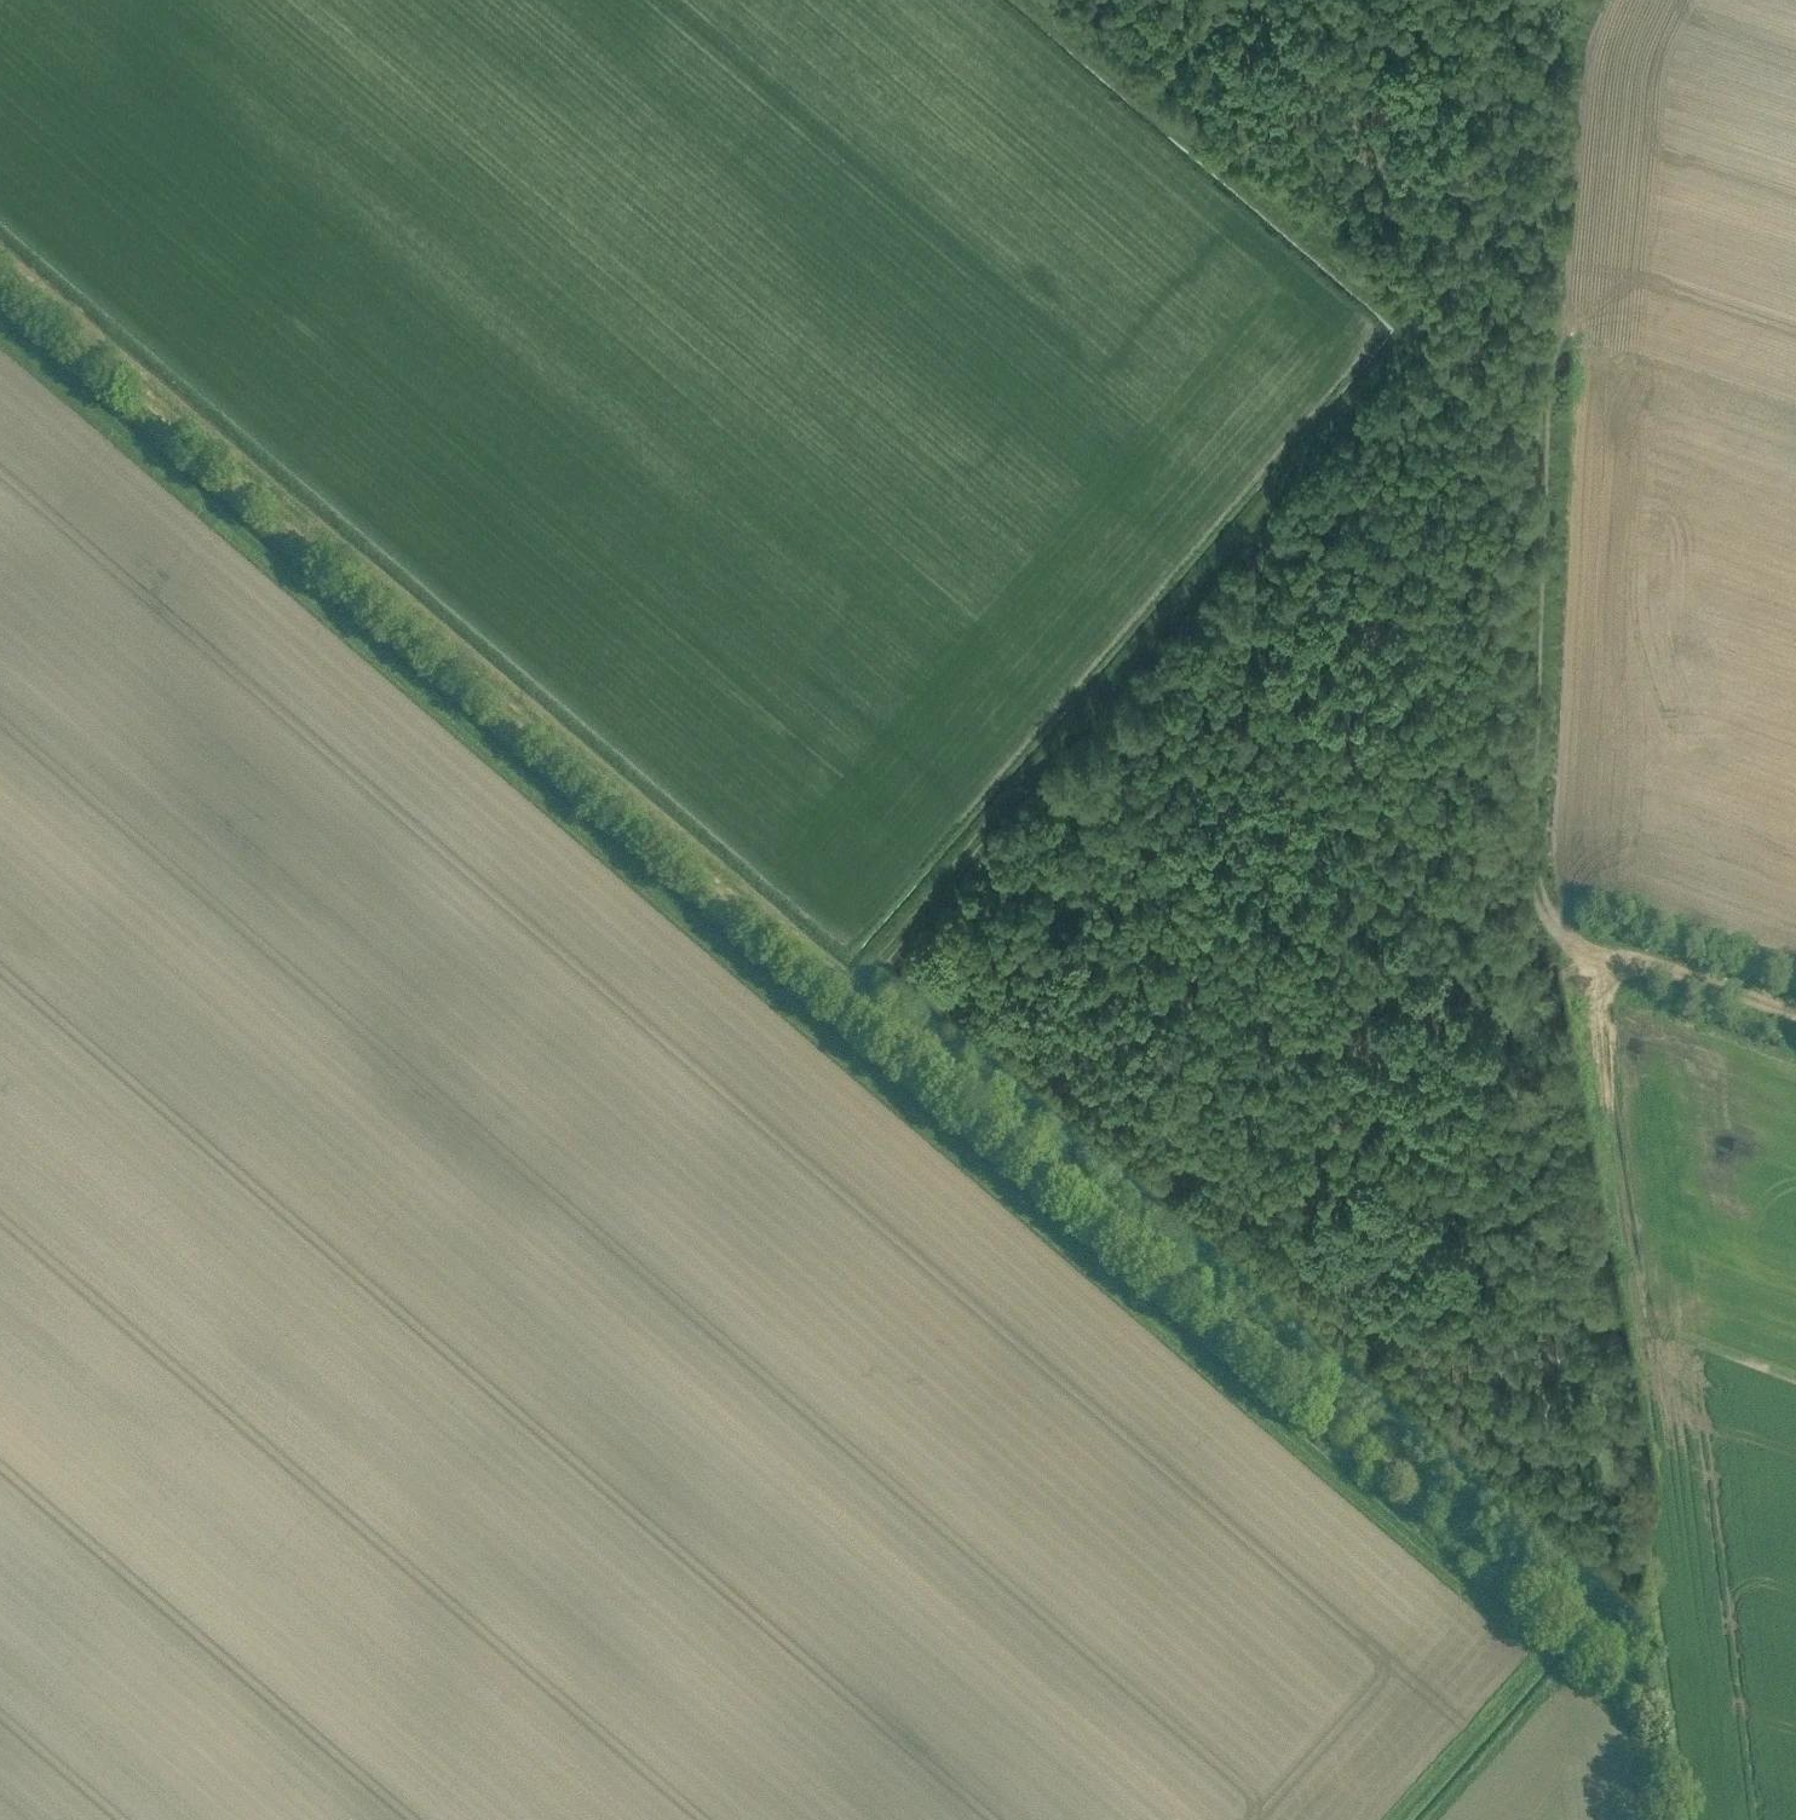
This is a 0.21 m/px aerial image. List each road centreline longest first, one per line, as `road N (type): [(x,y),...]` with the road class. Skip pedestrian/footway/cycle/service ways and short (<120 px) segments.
road 1 (track): [(1795,1025),(1604,957)]

